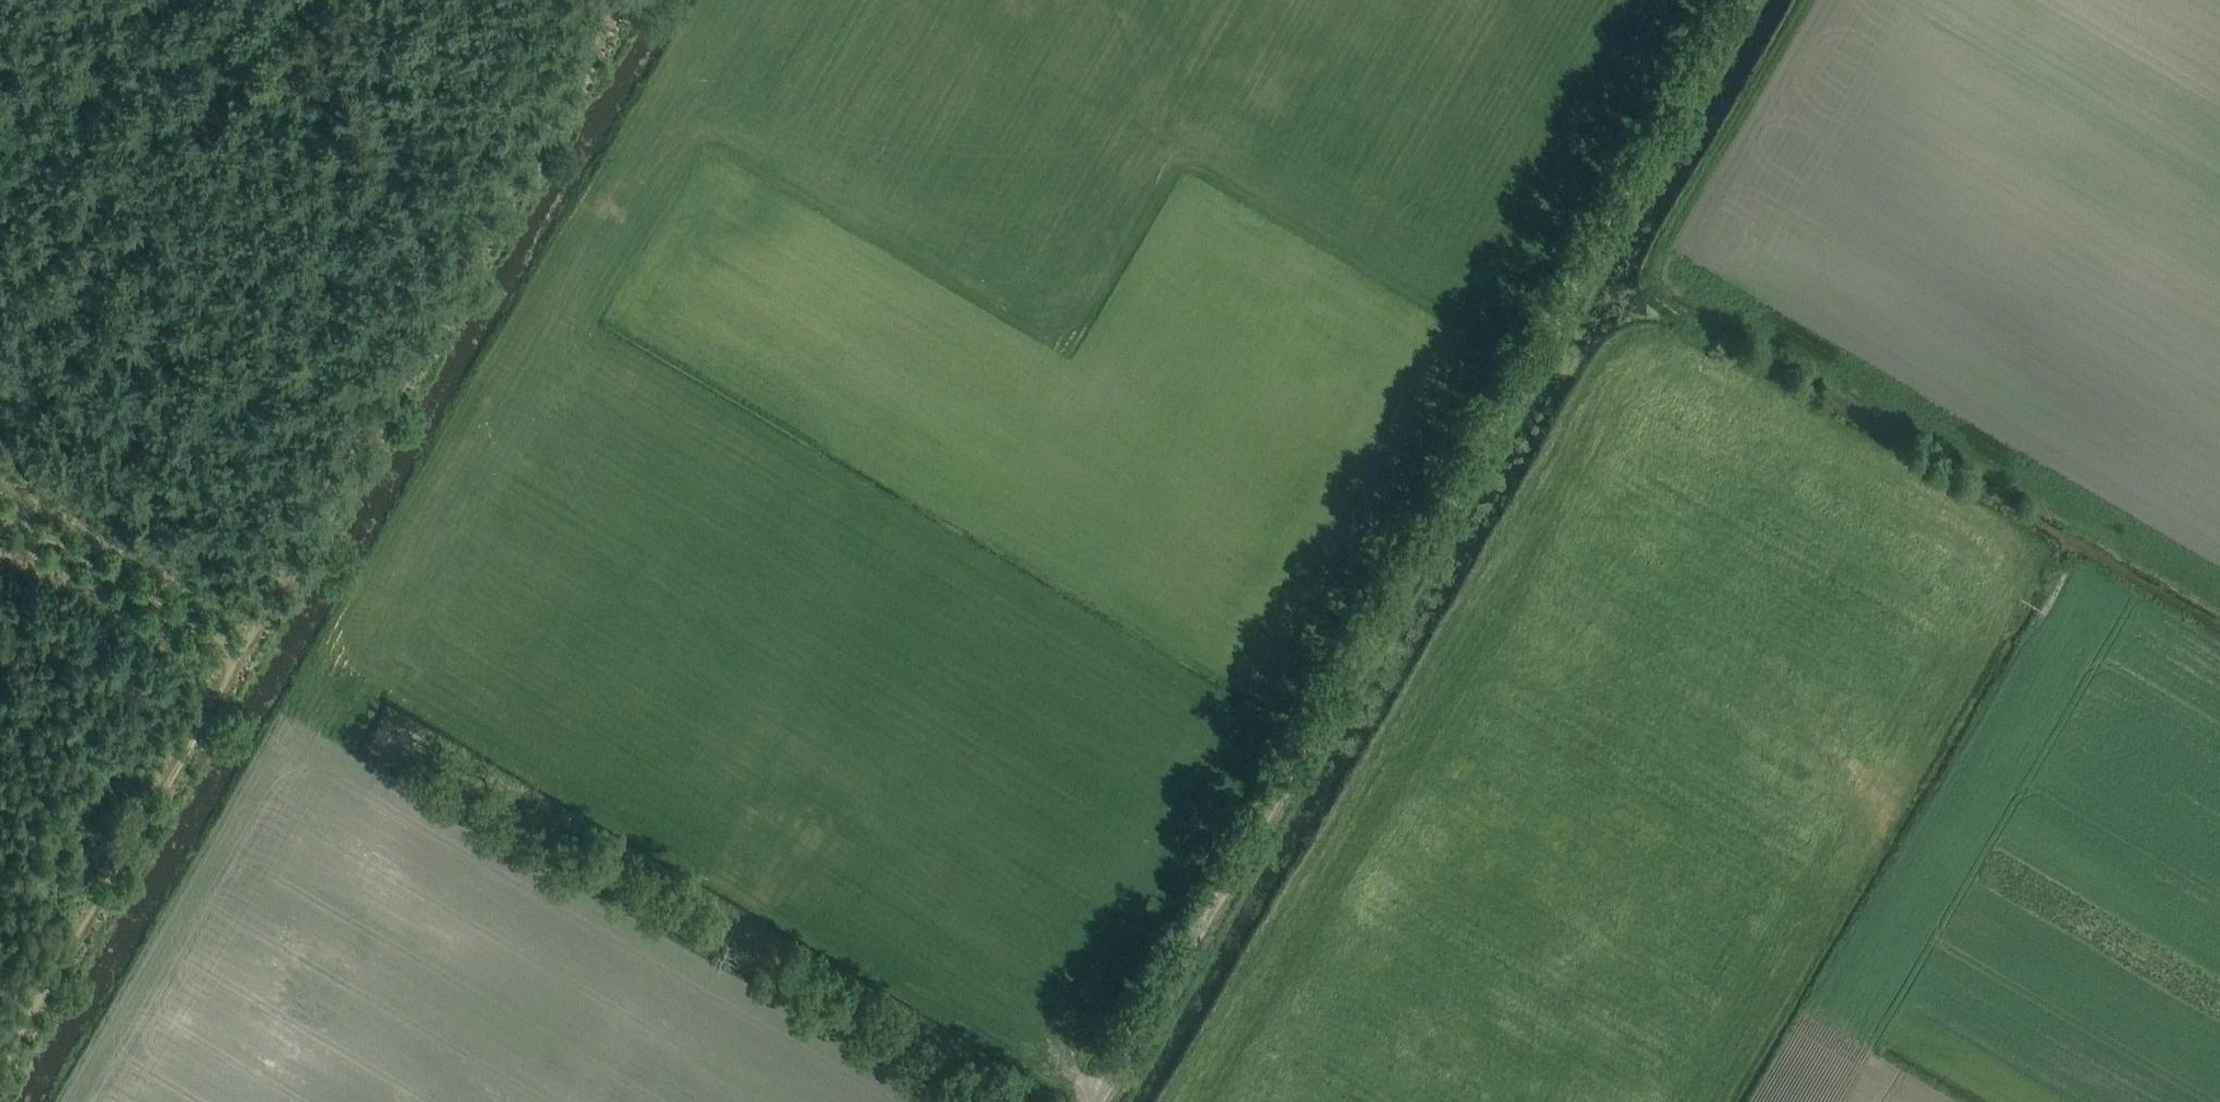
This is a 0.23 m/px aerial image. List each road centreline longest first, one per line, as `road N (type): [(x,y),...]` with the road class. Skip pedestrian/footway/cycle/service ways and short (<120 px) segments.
road 1 (track): [(1738,0),(1096,1101)]
road 2 (track): [(0,1074),(623,0)]
road 3 (track): [(247,649),(0,507)]

